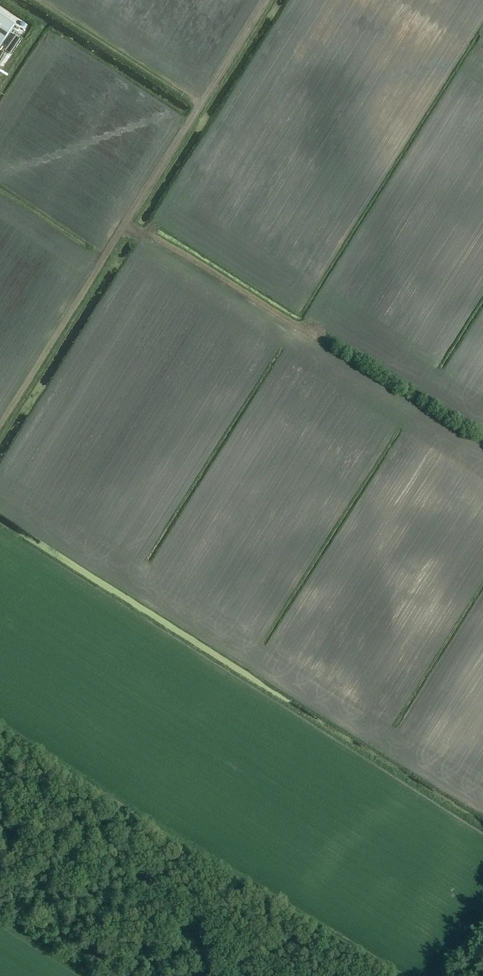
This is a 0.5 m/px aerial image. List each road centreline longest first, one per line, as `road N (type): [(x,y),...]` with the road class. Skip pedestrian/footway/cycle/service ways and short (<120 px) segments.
road 1 (track): [(41,0),(200,103),(0,428)]
road 2 (track): [(200,103),(265,0)]

